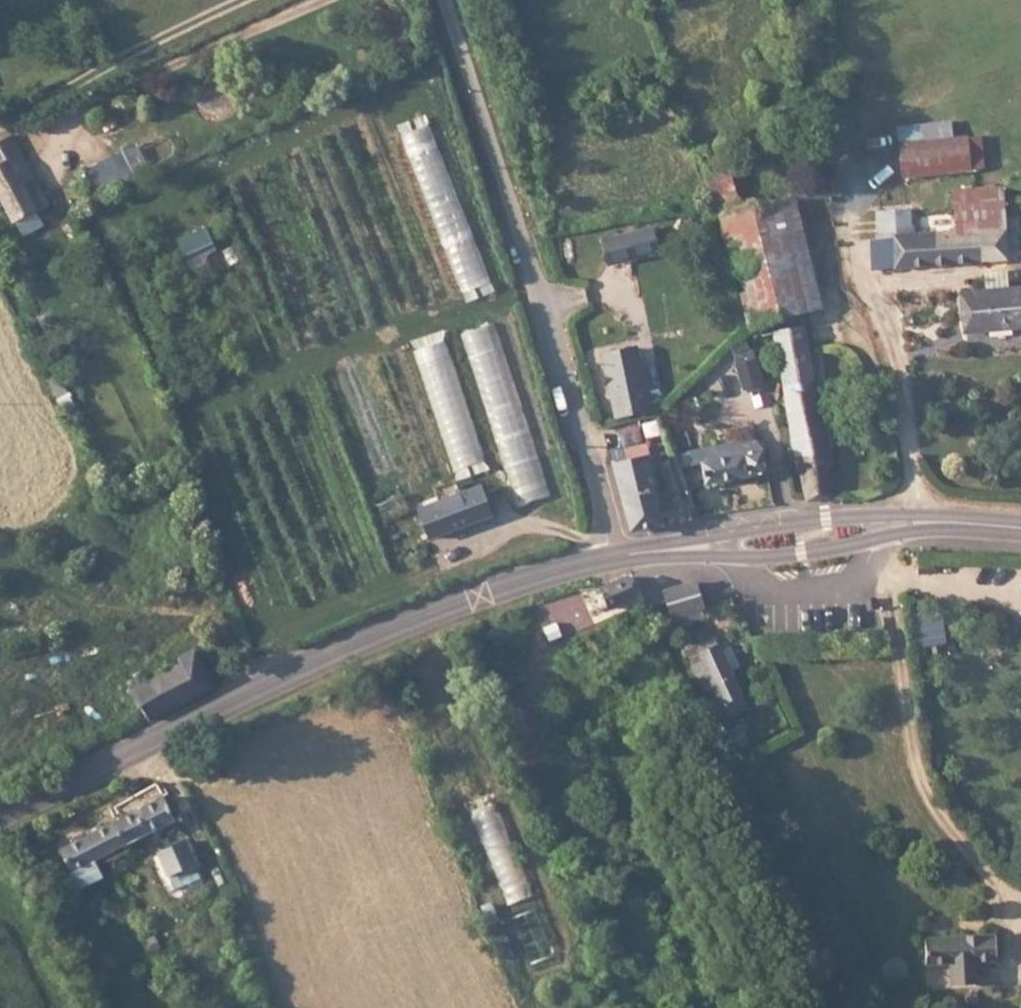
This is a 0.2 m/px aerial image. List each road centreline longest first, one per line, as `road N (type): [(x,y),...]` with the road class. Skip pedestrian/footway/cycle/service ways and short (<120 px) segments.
road 1 (secondary): [(0,814),(374,634),(512,585),(613,561)]
road 2 (unclassified): [(613,561),(595,472),(444,0)]
road 3 (secondary): [(883,528),(857,517),(726,532),(720,547)]
road 4 (secondary): [(720,547),(748,557),(802,553),(857,545),(883,528)]
road 5 (secondary): [(883,528),(1020,529)]

